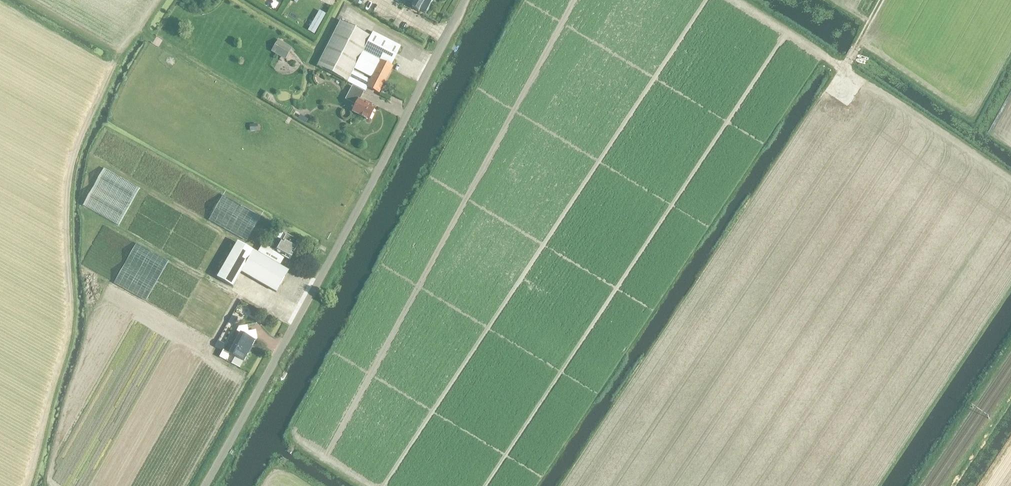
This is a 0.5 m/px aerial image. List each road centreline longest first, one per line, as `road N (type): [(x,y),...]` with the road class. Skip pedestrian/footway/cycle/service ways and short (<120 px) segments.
road 1 (unclassified): [(207,485),(465,0)]
road 2 (track): [(139,30),(376,168)]
road 3 (track): [(82,134),(109,73),(157,0)]

